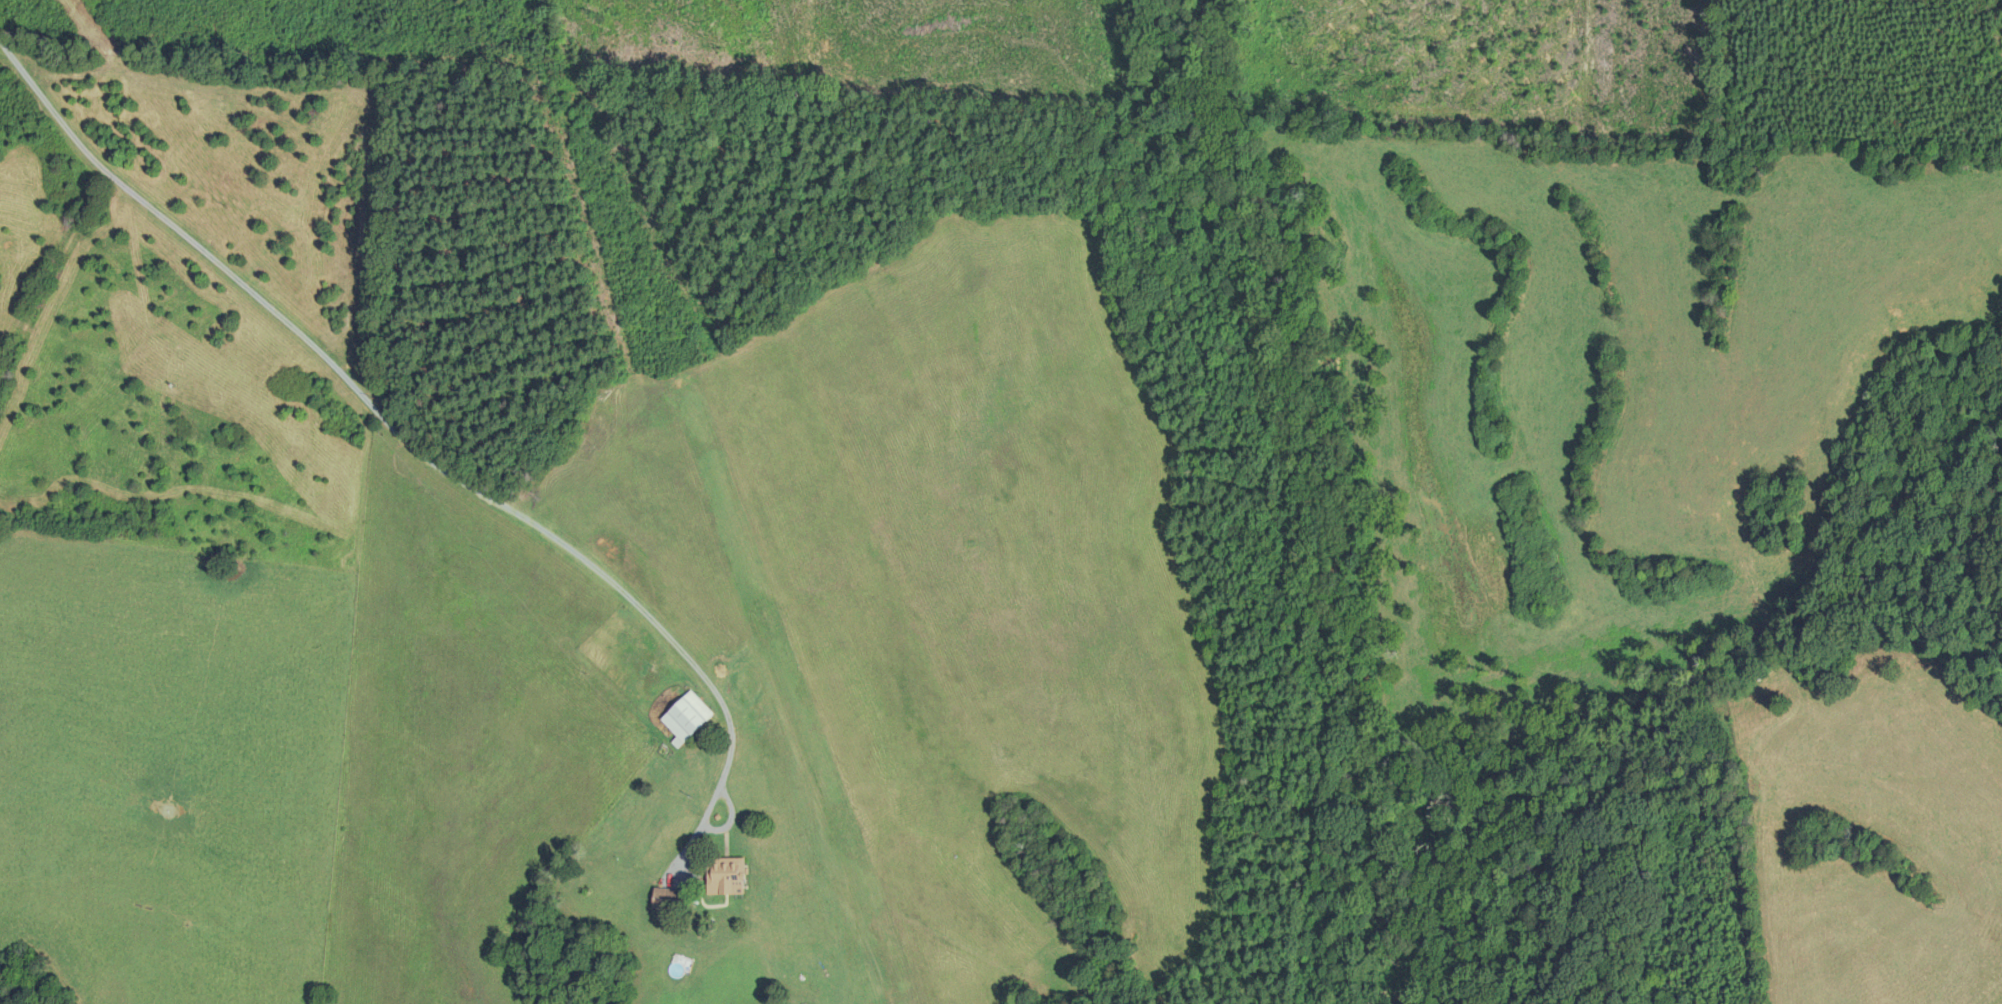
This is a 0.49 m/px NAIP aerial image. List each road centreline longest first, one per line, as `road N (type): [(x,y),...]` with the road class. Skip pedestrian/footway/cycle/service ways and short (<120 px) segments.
road 1 (residential): [(0,394),(92,241),(92,188),(56,115),(0,45)]

